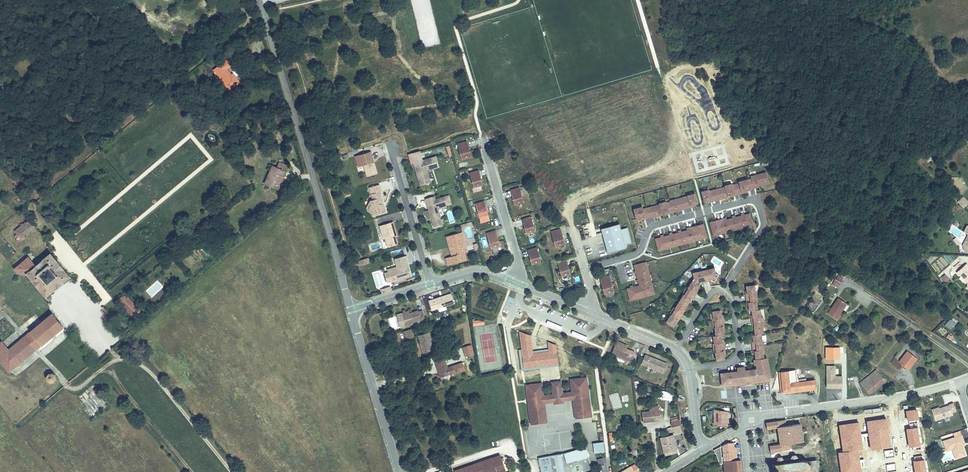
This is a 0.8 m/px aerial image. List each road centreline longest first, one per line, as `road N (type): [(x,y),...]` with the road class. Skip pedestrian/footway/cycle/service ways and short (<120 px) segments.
road 1 (tertiary): [(261,4),(351,310)]
road 2 (residential): [(726,292),(764,225),(756,201),(658,224),(636,254),(584,269)]
road 3 (track): [(262,7),(39,183)]
road 4 (tertiary): [(743,428),(773,413),(957,382)]
road 5 (track): [(23,0),(39,183)]
road 6 (tertiary): [(351,310),(399,471)]
road 7 (track): [(148,94),(0,54)]
road 8 (track): [(93,139),(0,27)]
road 9 (residential): [(514,281),(515,254),(482,141)]
road 10 (residential): [(430,285),(393,149)]

